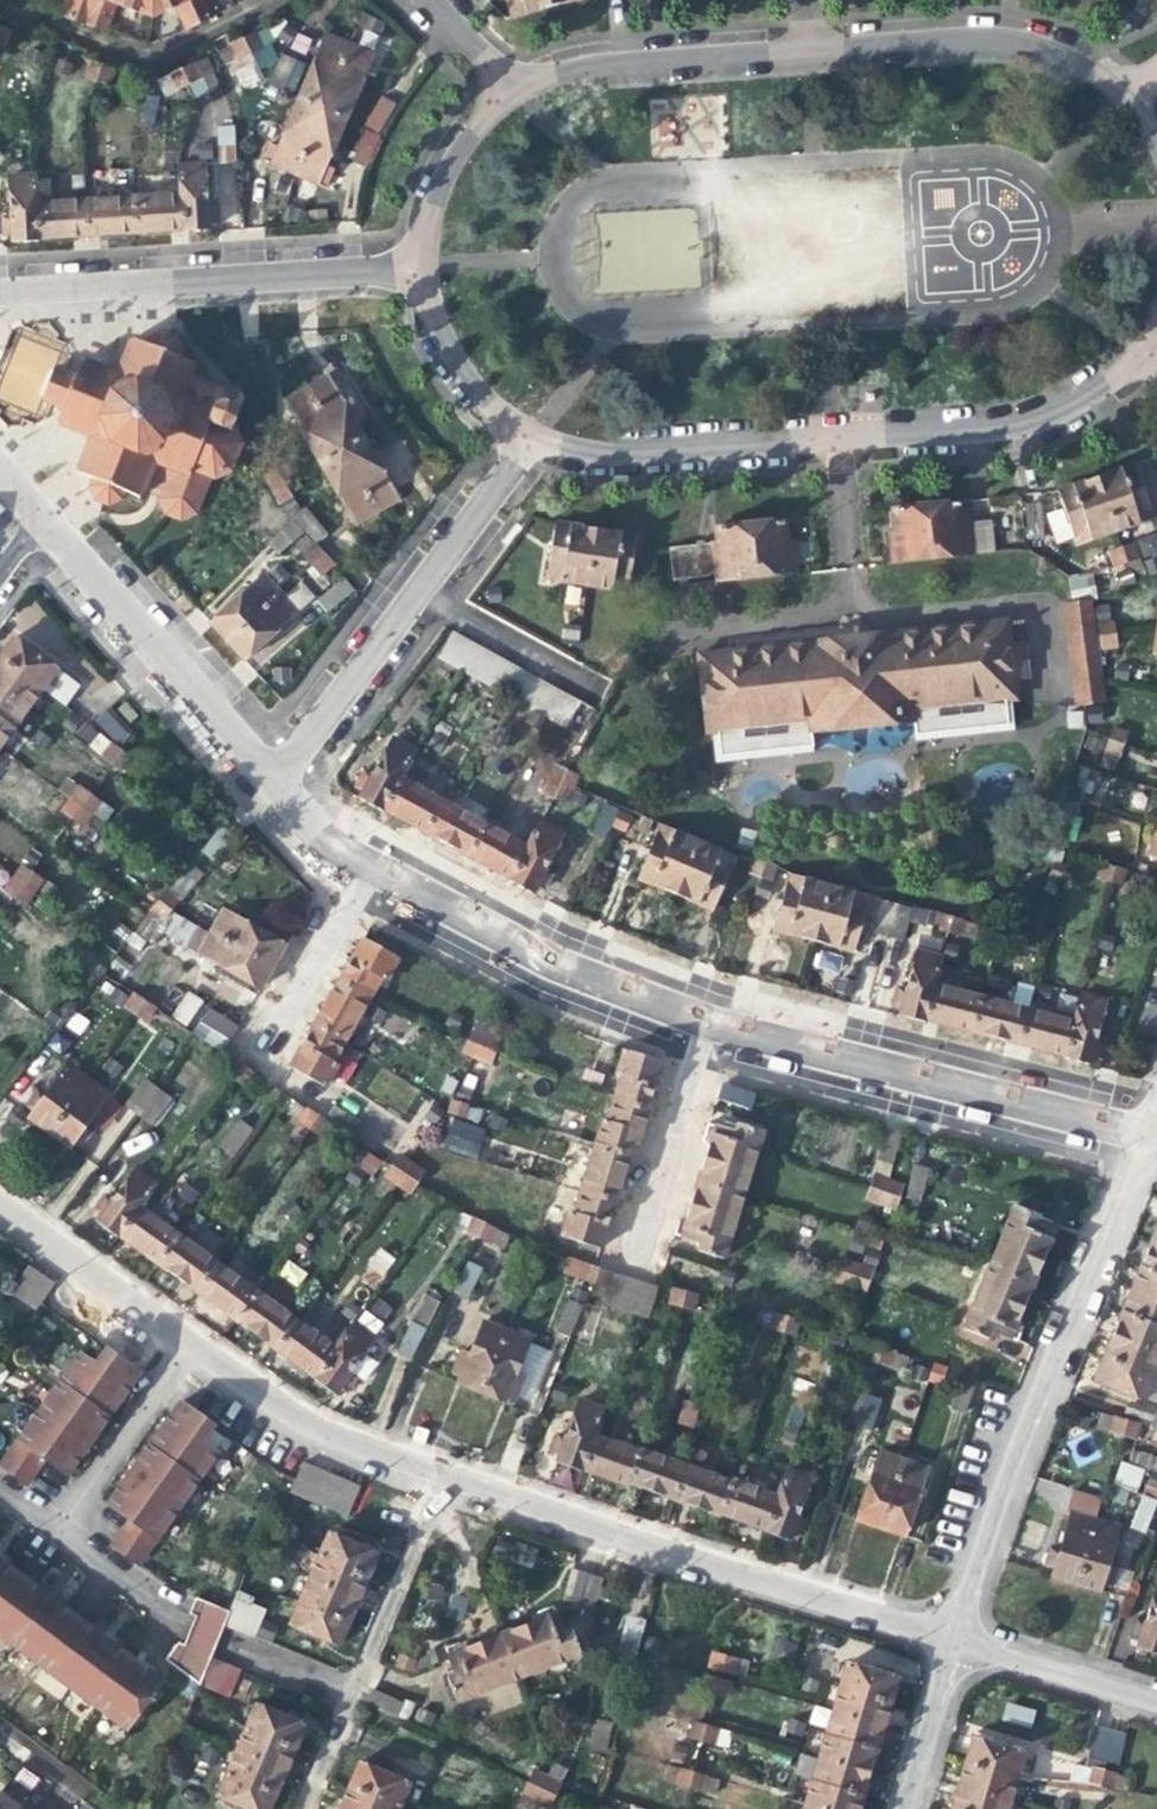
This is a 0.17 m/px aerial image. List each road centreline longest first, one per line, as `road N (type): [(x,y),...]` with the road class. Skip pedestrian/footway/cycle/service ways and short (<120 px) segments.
road 1 (residential): [(519,431),(602,457),(1024,424),(1093,397),(1151,355)]
road 2 (residential): [(1125,89),(1065,48),(989,31),(584,53),(500,77)]
road 3 (residential): [(1130,1131),(951,1642)]
road 4 (residential): [(444,1472),(652,1552),(951,1642)]
road 5 (residential): [(0,1205),(273,1404),(444,1472)]
road 6 (residential): [(696,1013),(1130,1131)]
road 7 (residential): [(519,431),(265,770)]
road 8 (residential): [(0,294),(404,262)]
road 9 (residential): [(358,858),(534,953),(696,1013)]
road 10 (residential): [(301,1808),(444,1472)]
road 11 (residential): [(36,512),(265,770)]
road 12 (residential): [(623,1262),(696,1013)]
road 13 (residential): [(258,1051),(358,858)]
road 14 (residential): [(951,1642),(1156,1705)]
road 15 (residential): [(500,77),(457,123),(427,178),(404,262)]
road 16 (residential): [(404,262),(458,378),(519,431)]
road 17 (residential): [(951,1642),(901,1808)]
road 18 (residential): [(265,770),(320,839),(358,858)]

